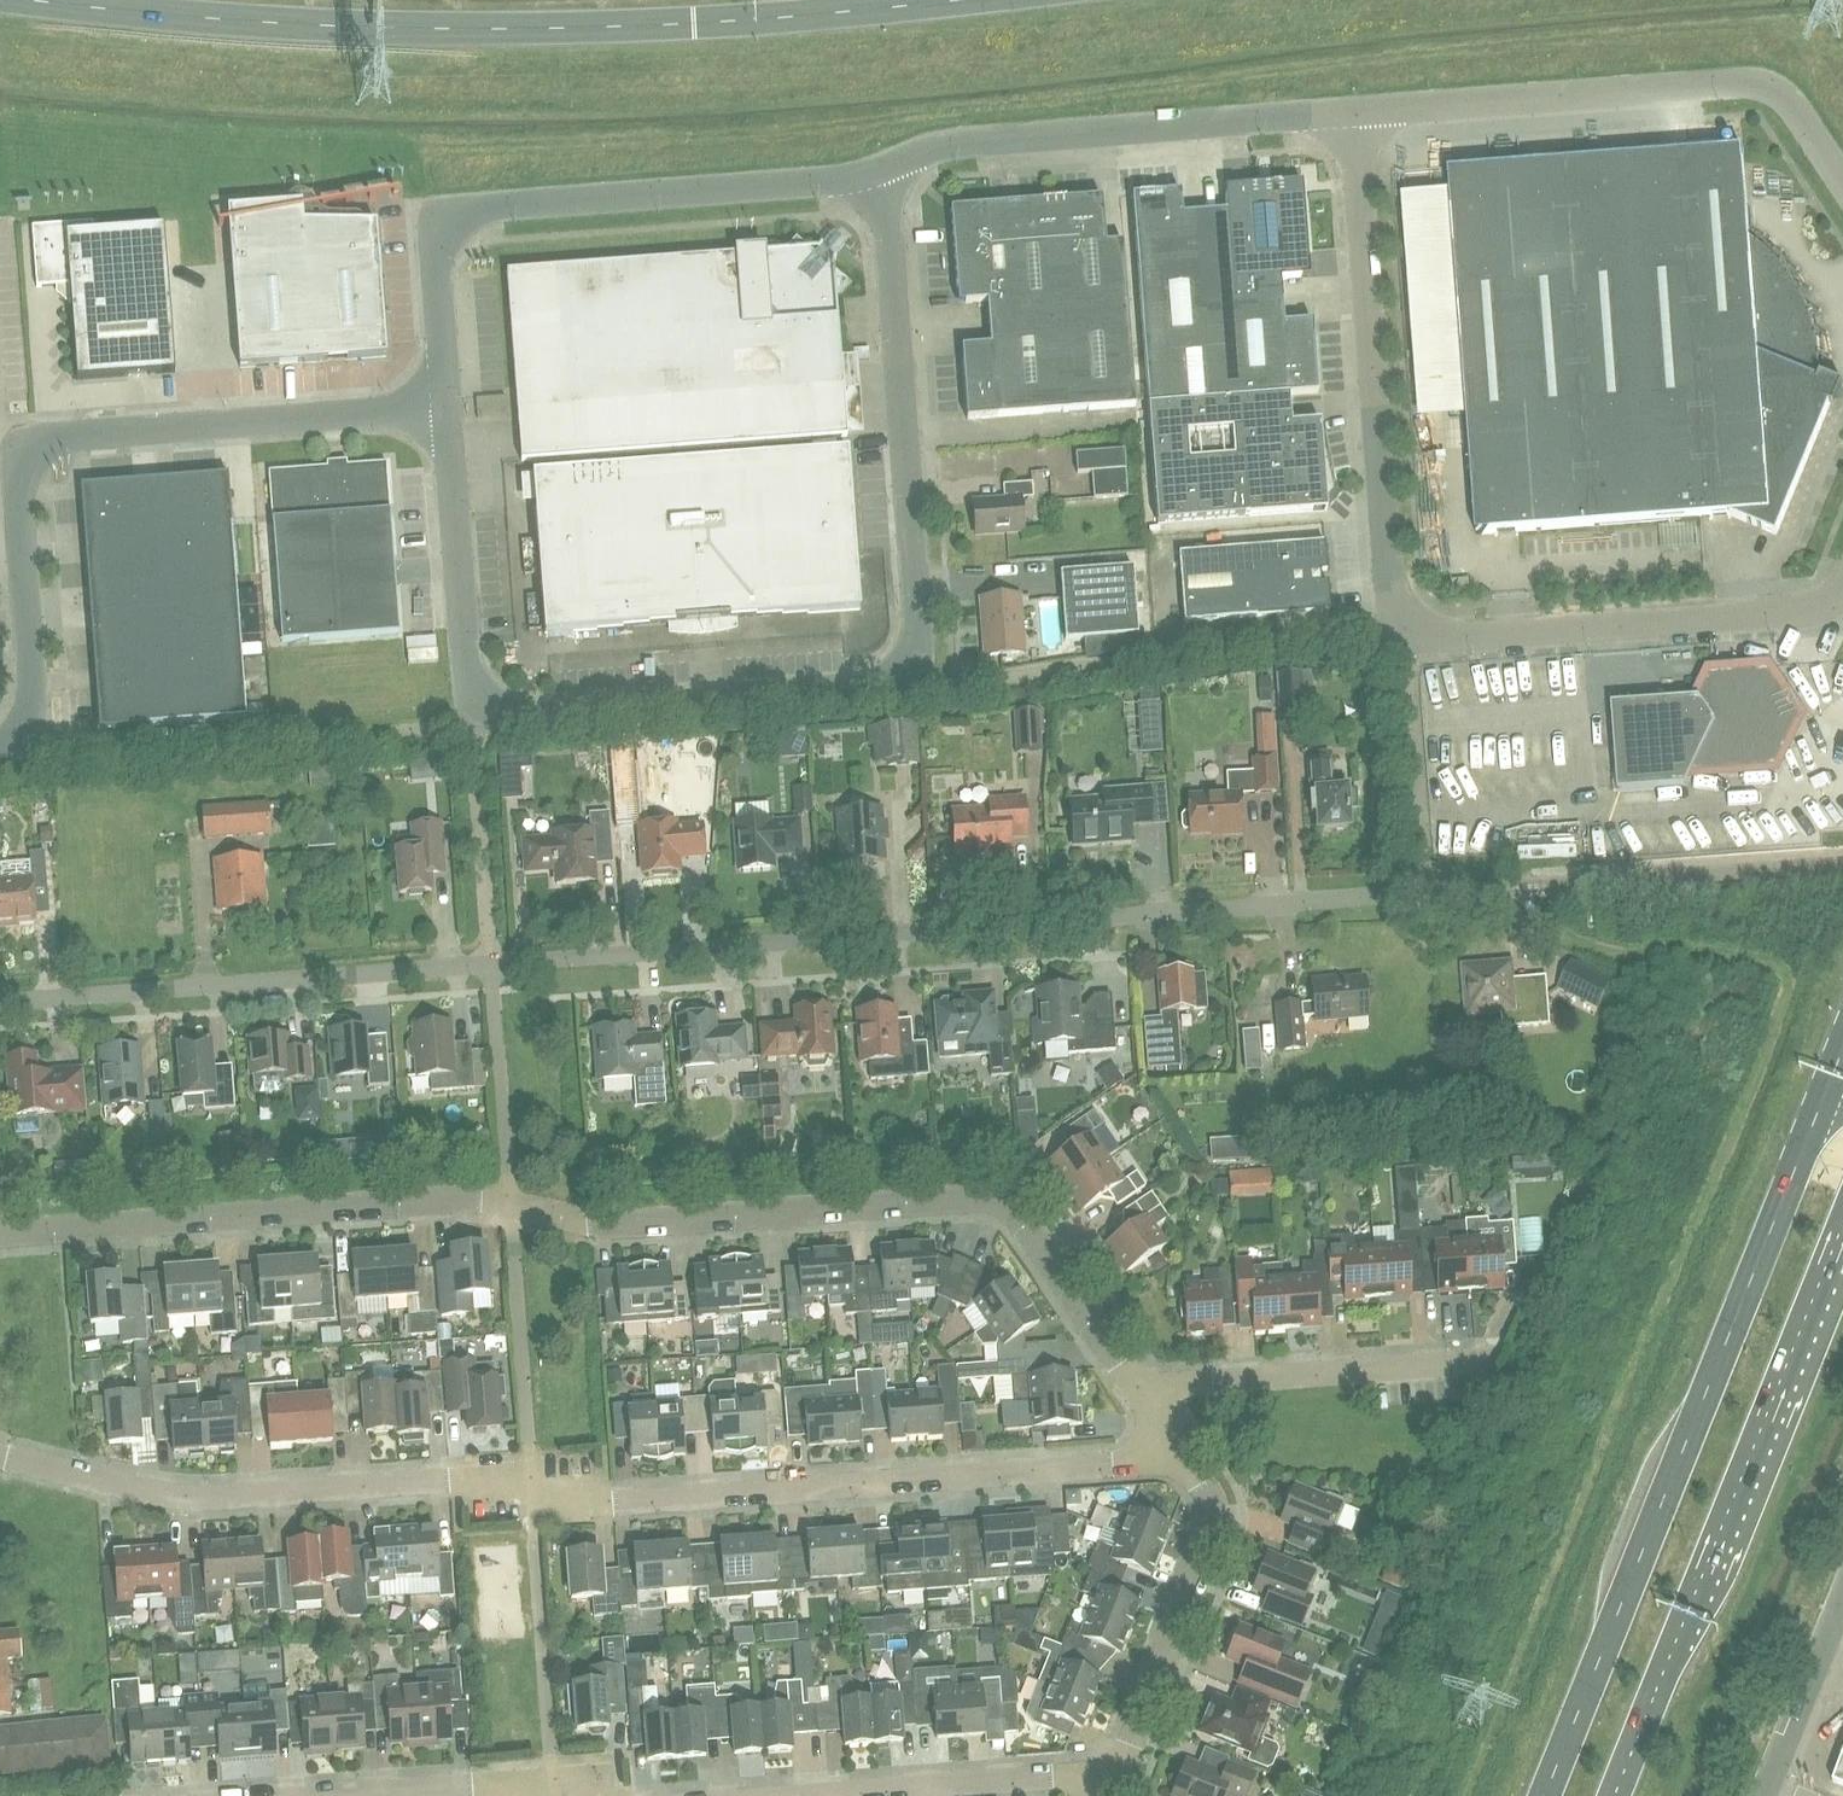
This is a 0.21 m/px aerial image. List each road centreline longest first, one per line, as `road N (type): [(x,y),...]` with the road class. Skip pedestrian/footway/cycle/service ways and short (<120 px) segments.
road 1 (residential): [(0,1003),(1536,888)]
road 2 (unclassified): [(1133,1388),(1011,1211),(978,1200),(608,1224),(471,1200),(0,1231)]
road 3 (unclassified): [(1181,1454),(626,1506),(446,1484),(193,1499),(0,1454)]
road 4 (unclassified): [(476,715),(864,688),(908,671),(919,622),(880,177)]
road 5 (primary): [(48,0),(410,27),(625,27),(961,0)]
road 6 (primary): [(1833,1080),(1546,1795)]
road 7 (unclassified): [(0,753),(35,750),(16,494),(23,456),(54,437),(442,405)]
road 8 (unclassified): [(442,405),(432,241),(442,219),(485,206),(880,177)]
road 9 (primary): [(1616,1795),(1842,1229)]
road 10 (residential): [(1842,180),(1793,106),(1757,84),(1352,114)]
road 11 (unclassified): [(1402,640),(1385,608),(1352,114)]
road 12 (unclassified): [(880,177),(966,140),(1352,114)]
road 13 (residential): [(1402,640),(1811,609),(1842,585)]
road 14 (unclassified): [(1101,1776),(1211,1522),(1205,1482),(1181,1454)]
road 15 (residential): [(1133,1388),(1483,1360)]
road 16 (unclassified): [(476,715),(442,405)]
road 17 (unclassified): [(812,1795),(1101,1776)]
road 18 (unclassified): [(326,1795),(471,1785),(541,1795)]
road 19 (unclassified): [(1763,1795),(1842,1600)]

